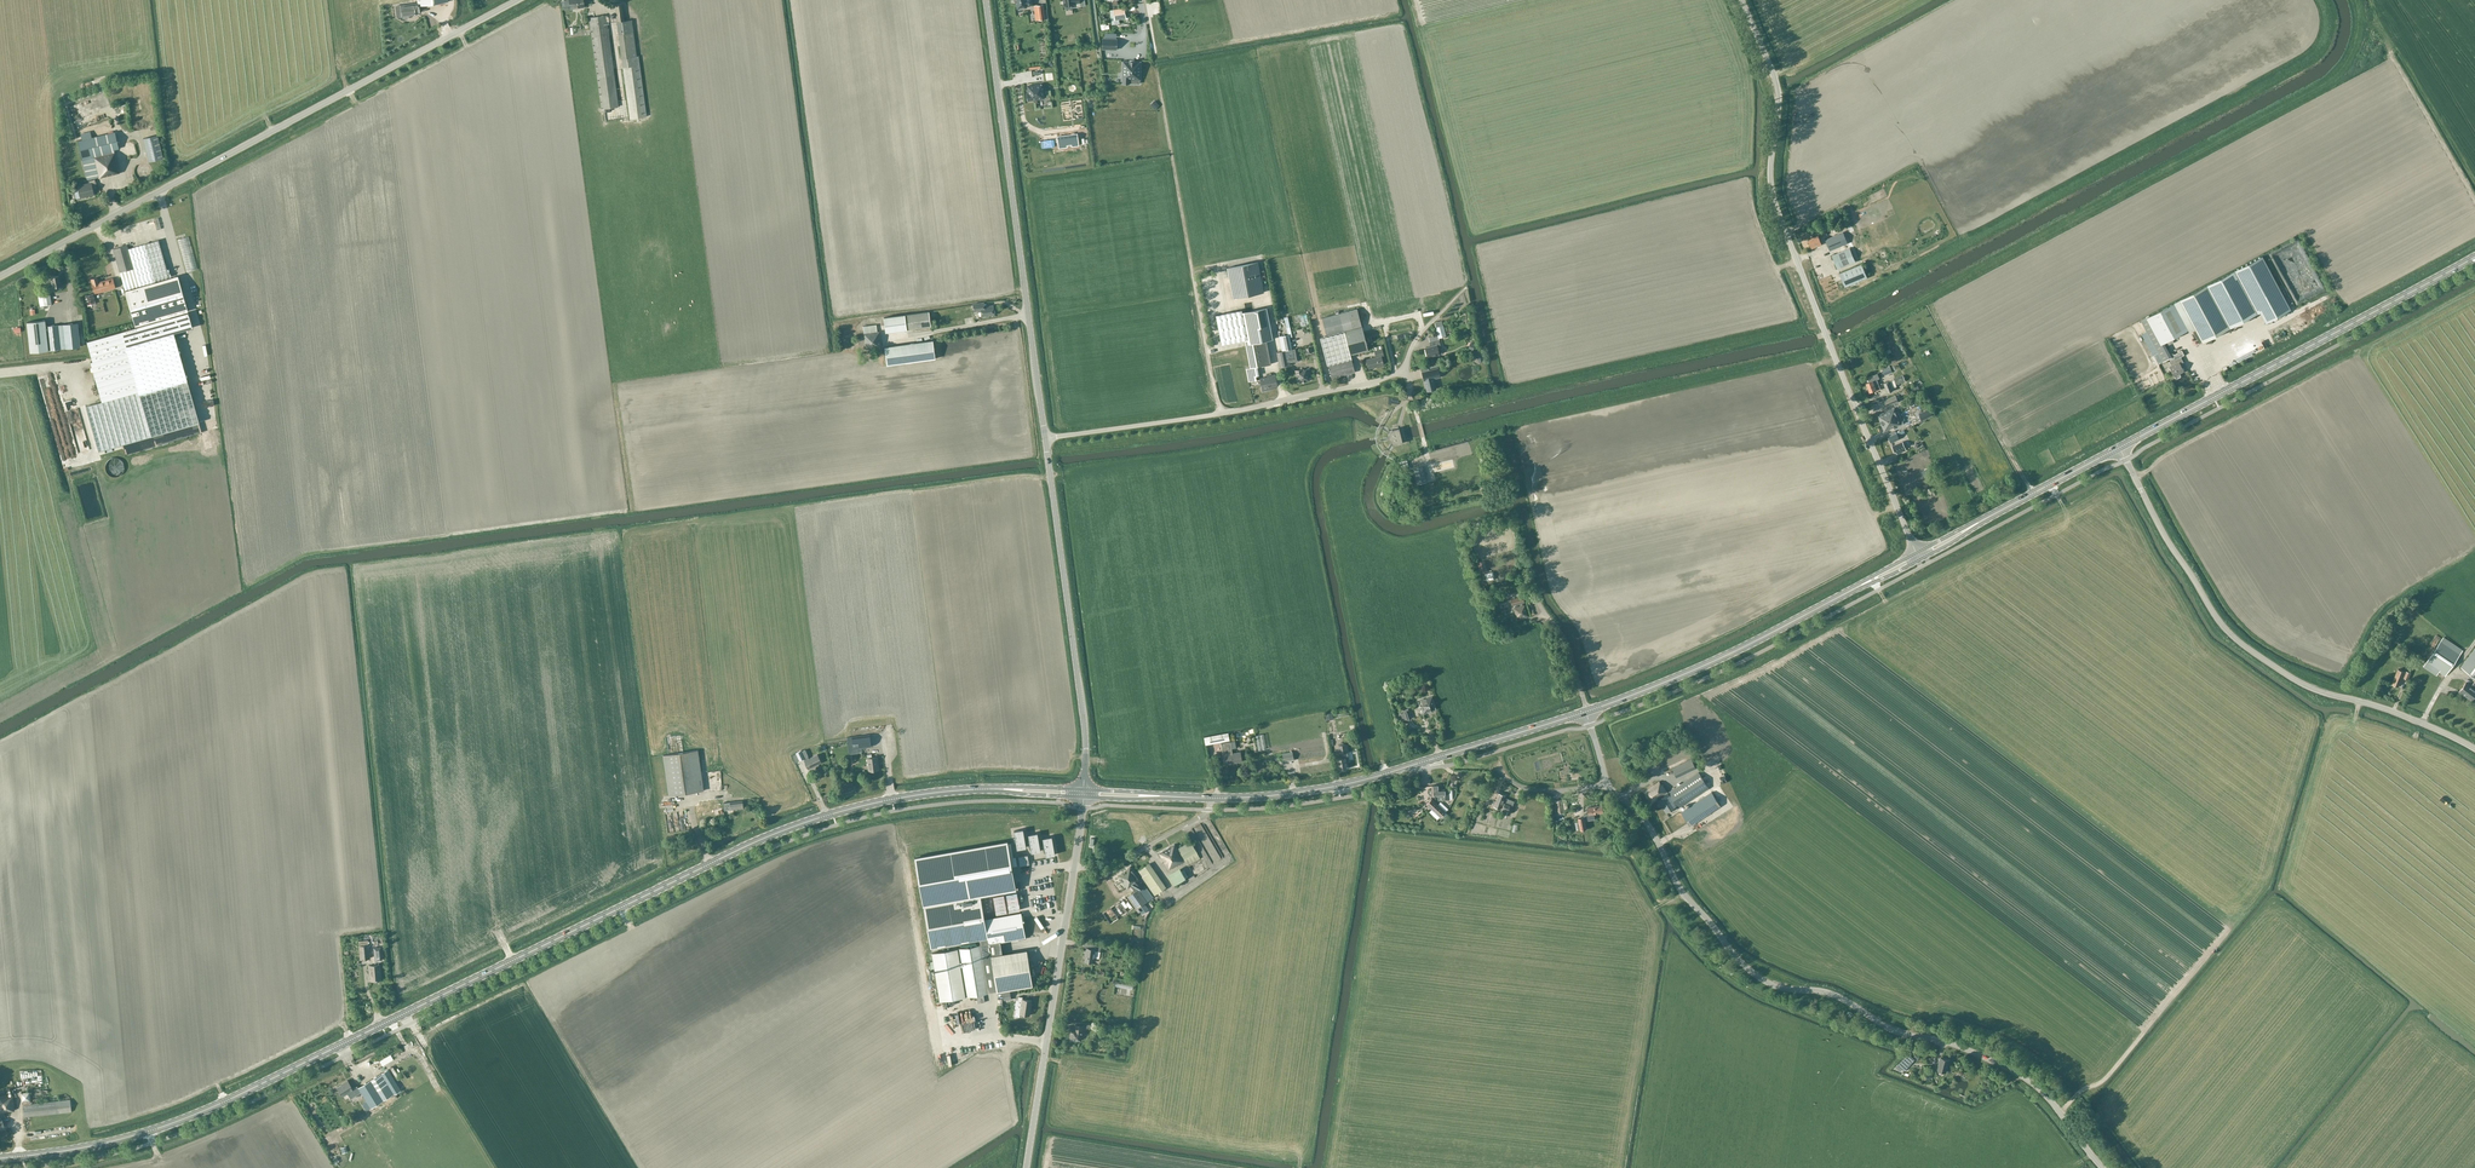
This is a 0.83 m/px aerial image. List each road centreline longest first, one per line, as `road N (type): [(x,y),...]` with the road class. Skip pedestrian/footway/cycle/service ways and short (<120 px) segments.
road 1 (tertiary): [(0,1157),(97,1144),(214,1106),(799,823),(932,793),(1084,791)]
road 2 (track): [(2355,0),(2352,49),(2329,80),(1831,347),(1424,442)]
road 3 (unclassified): [(2103,1167),(2025,1078),(1947,1042),(1893,1030),(1827,992),(1776,986),(1741,962),(1683,893),(1643,818),(1609,785),(1587,711)]
road 4 (track): [(2328,14),(2321,51),(2303,64),(1820,320)]
road 5 (unclassified): [(1742,0),(1778,87),(1770,172),(1776,206),(1918,554)]
road 6 (unclassified): [(0,278),(516,0)]
road 7 (tertiary): [(1084,791),(1210,797),(1331,786),(1587,711)]
road 8 (unclassified): [(2474,750),(2382,708),(2304,686),(2228,634),(2119,447)]
road 9 (unclassified): [(1046,438),(987,0)]
road 10 (tertiary): [(2119,447),(2474,255)]
road 11 (unclassified): [(1046,438),(1221,414),(1398,374),(1409,380),(1407,400)]
road 12 (tertiary): [(1026,1167),(1084,791)]
road 13 (tertiary): [(1587,711),(1709,662),(1918,554)]
road 14 (unclassified): [(1084,791),(1083,715),(1046,438)]
road 15 (track): [(1156,72),(1219,414)]
road 16 (tertiary): [(1918,554),(2119,447)]

